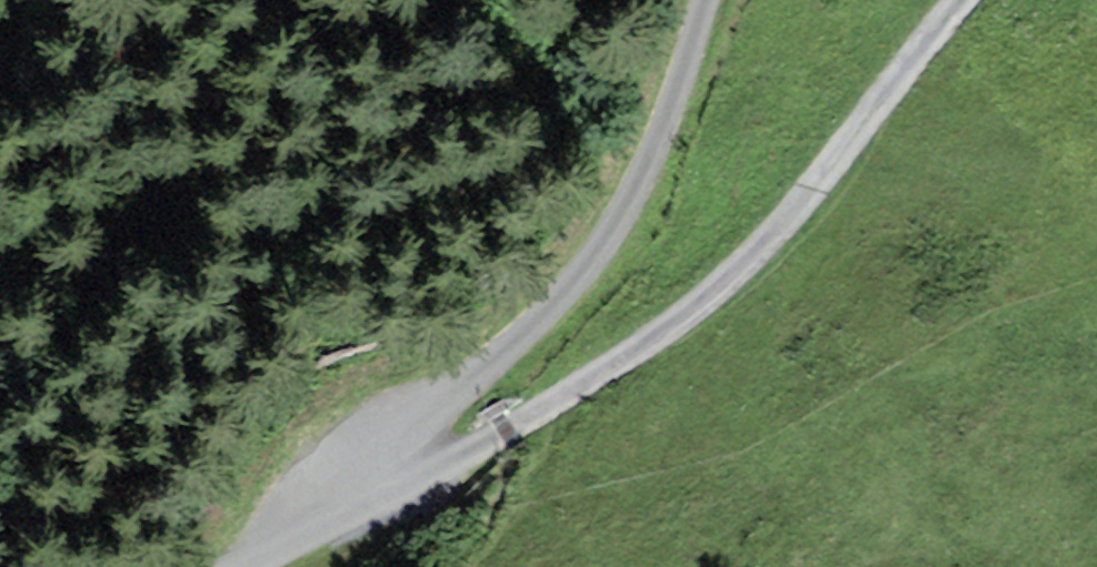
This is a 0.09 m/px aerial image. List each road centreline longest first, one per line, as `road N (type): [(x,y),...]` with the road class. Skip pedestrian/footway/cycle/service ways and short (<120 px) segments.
road 1 (track): [(1005,0),(739,277),(502,428),(313,522)]
road 2 (track): [(702,0),(630,196),(604,244),(493,364),(329,485),(313,522)]

